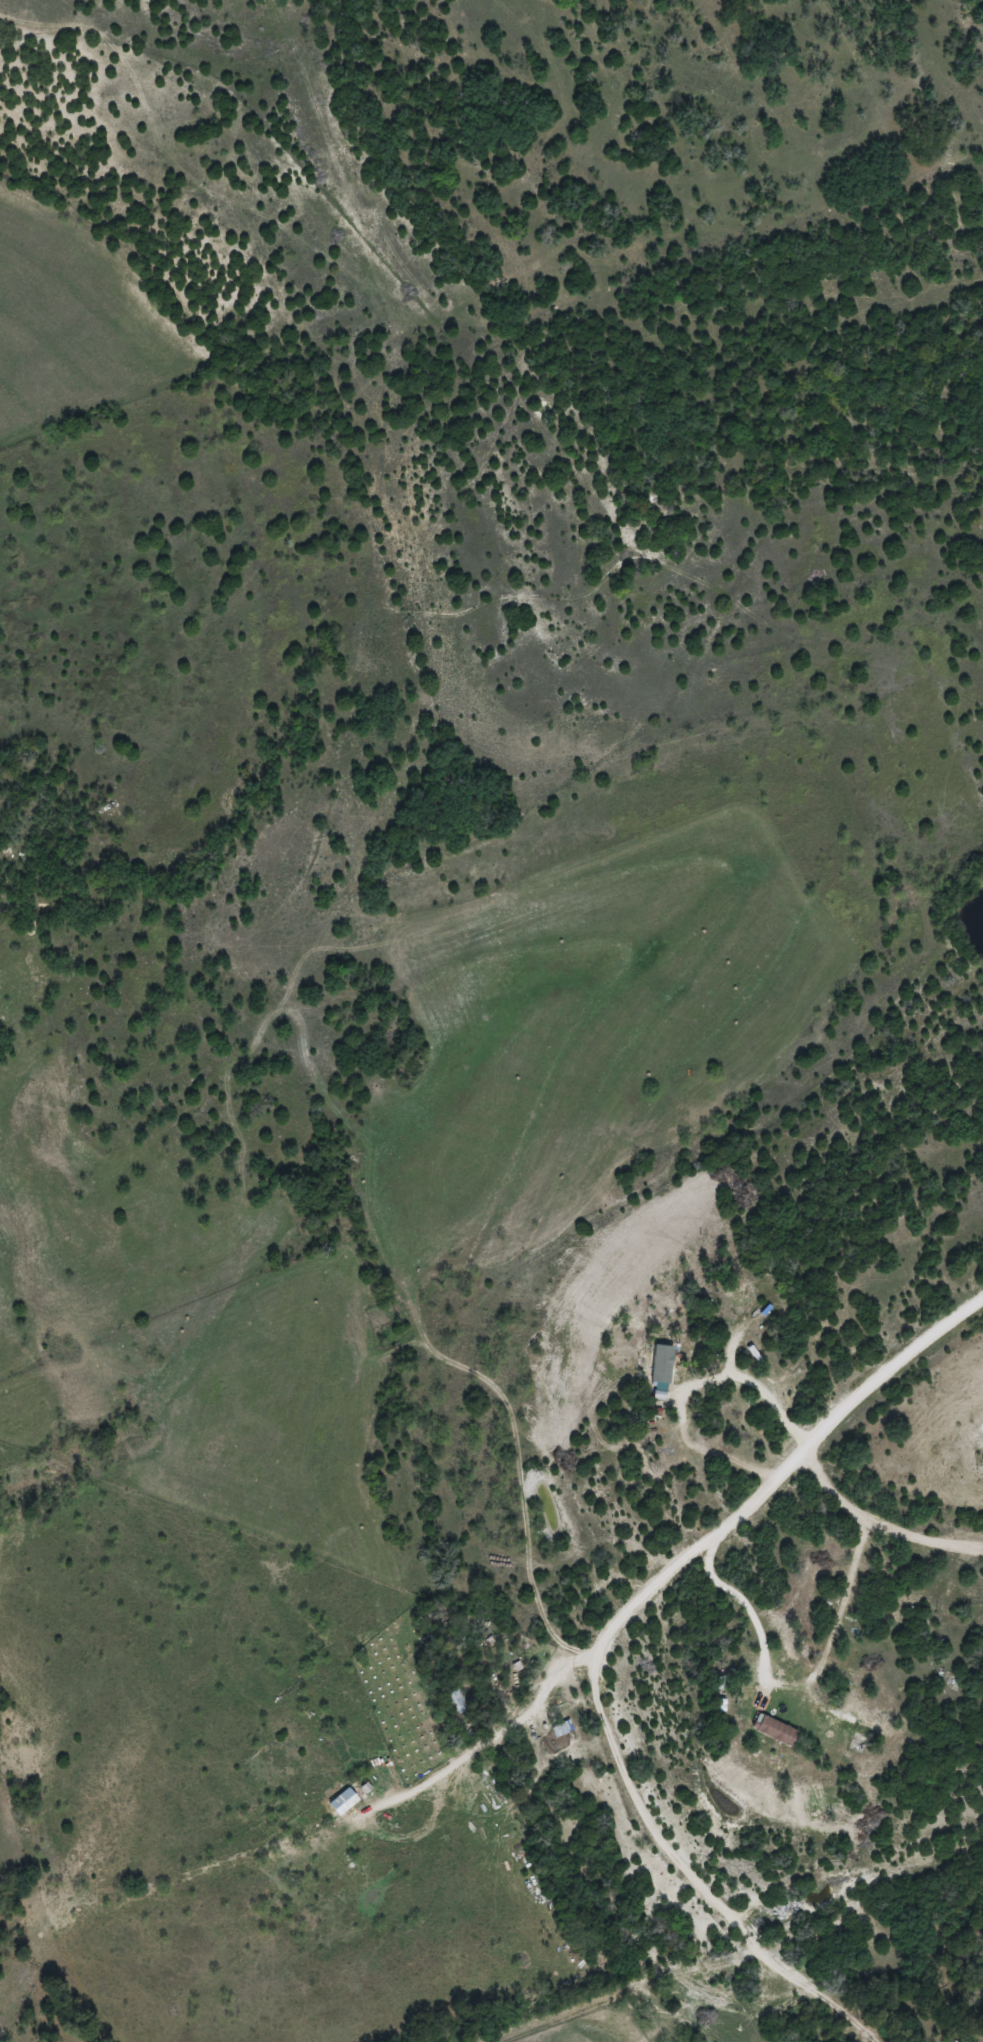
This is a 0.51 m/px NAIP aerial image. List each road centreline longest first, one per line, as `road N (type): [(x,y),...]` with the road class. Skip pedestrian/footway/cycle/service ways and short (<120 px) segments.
road 1 (residential): [(882,2041),(723,1922),(708,1858),(673,1812),(663,1768),(623,1713),(613,1643),(633,1608),(848,1412),(892,1328),(982,1293)]
road 2 (residential): [(617,1666),(494,1774),(382,1826),(76,1905),(14,1951),(0,1975)]

